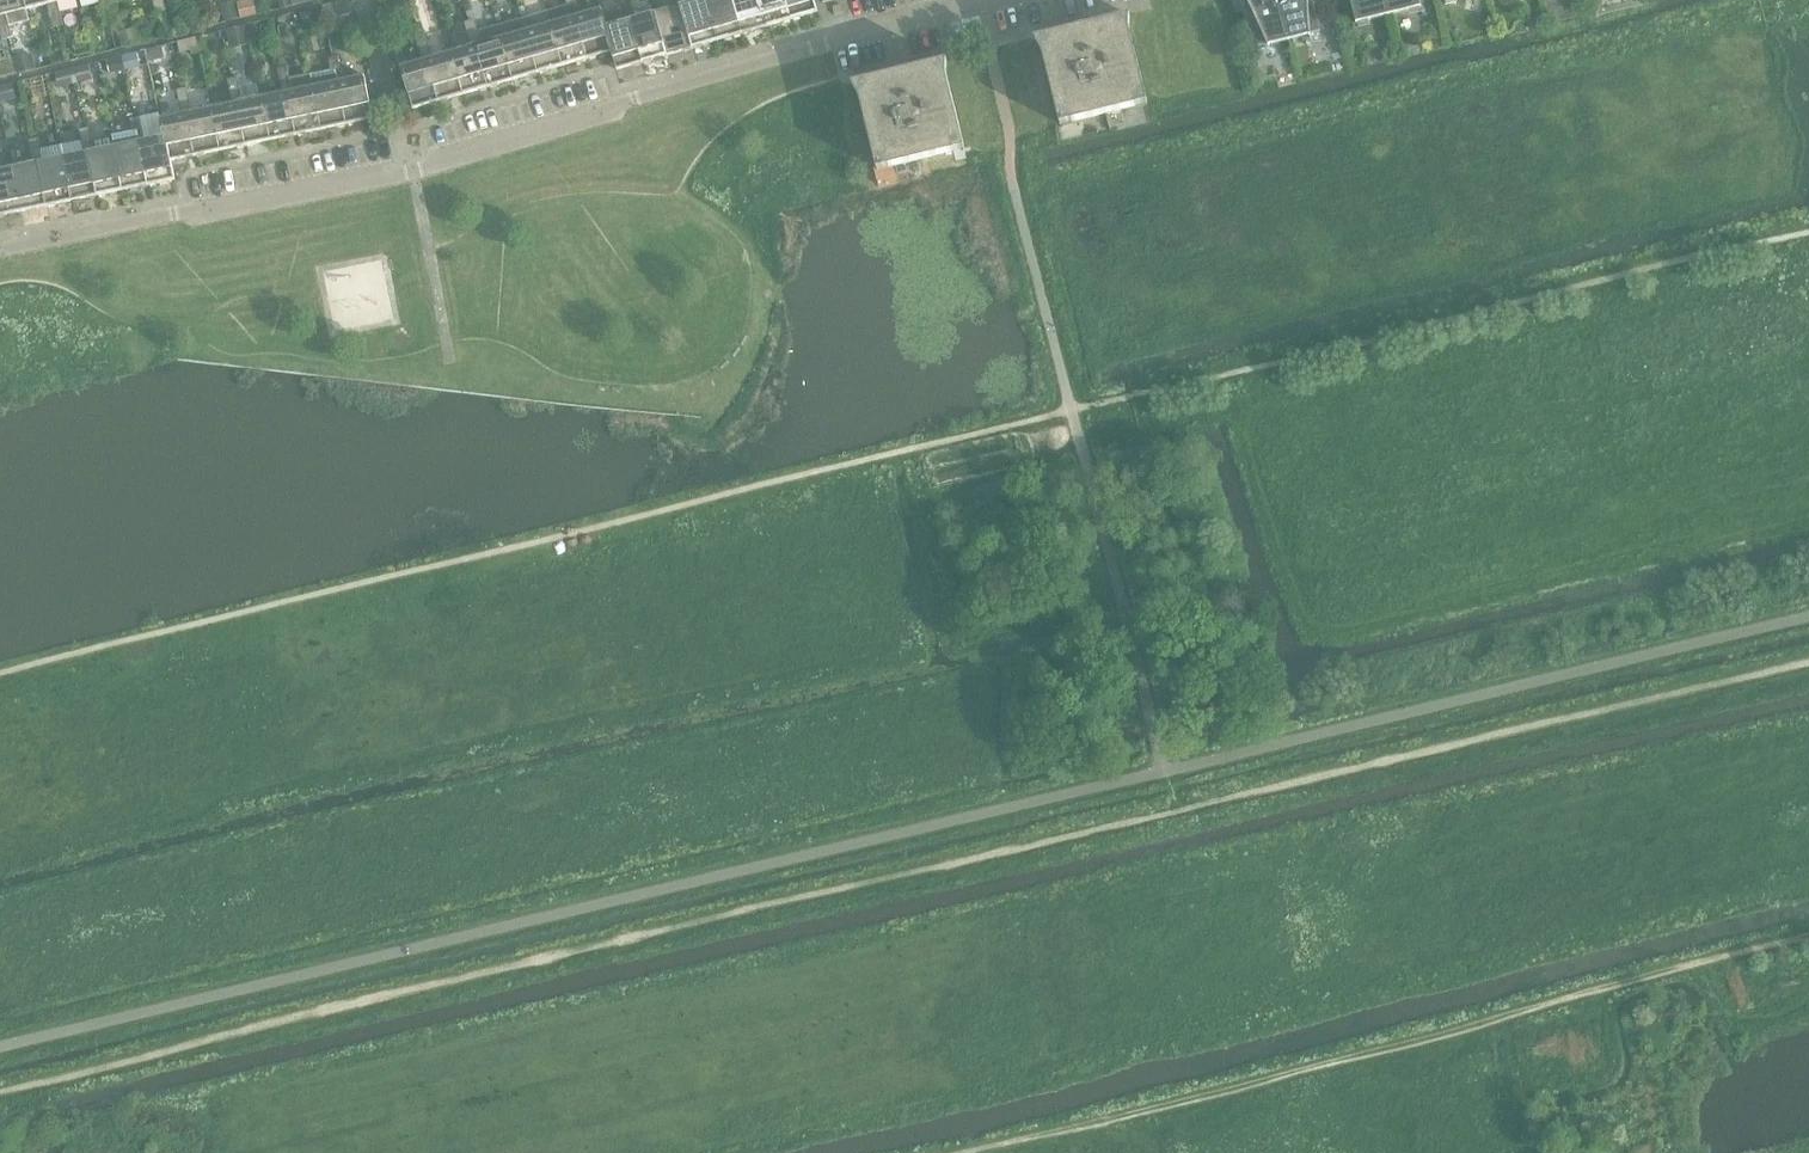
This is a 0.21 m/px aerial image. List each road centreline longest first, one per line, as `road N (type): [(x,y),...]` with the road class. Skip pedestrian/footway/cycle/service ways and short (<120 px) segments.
road 1 (residential): [(411,172),(850,30),(970,0)]
road 2 (residential): [(0,247),(411,172)]
road 3 (residential): [(411,172),(365,0)]

